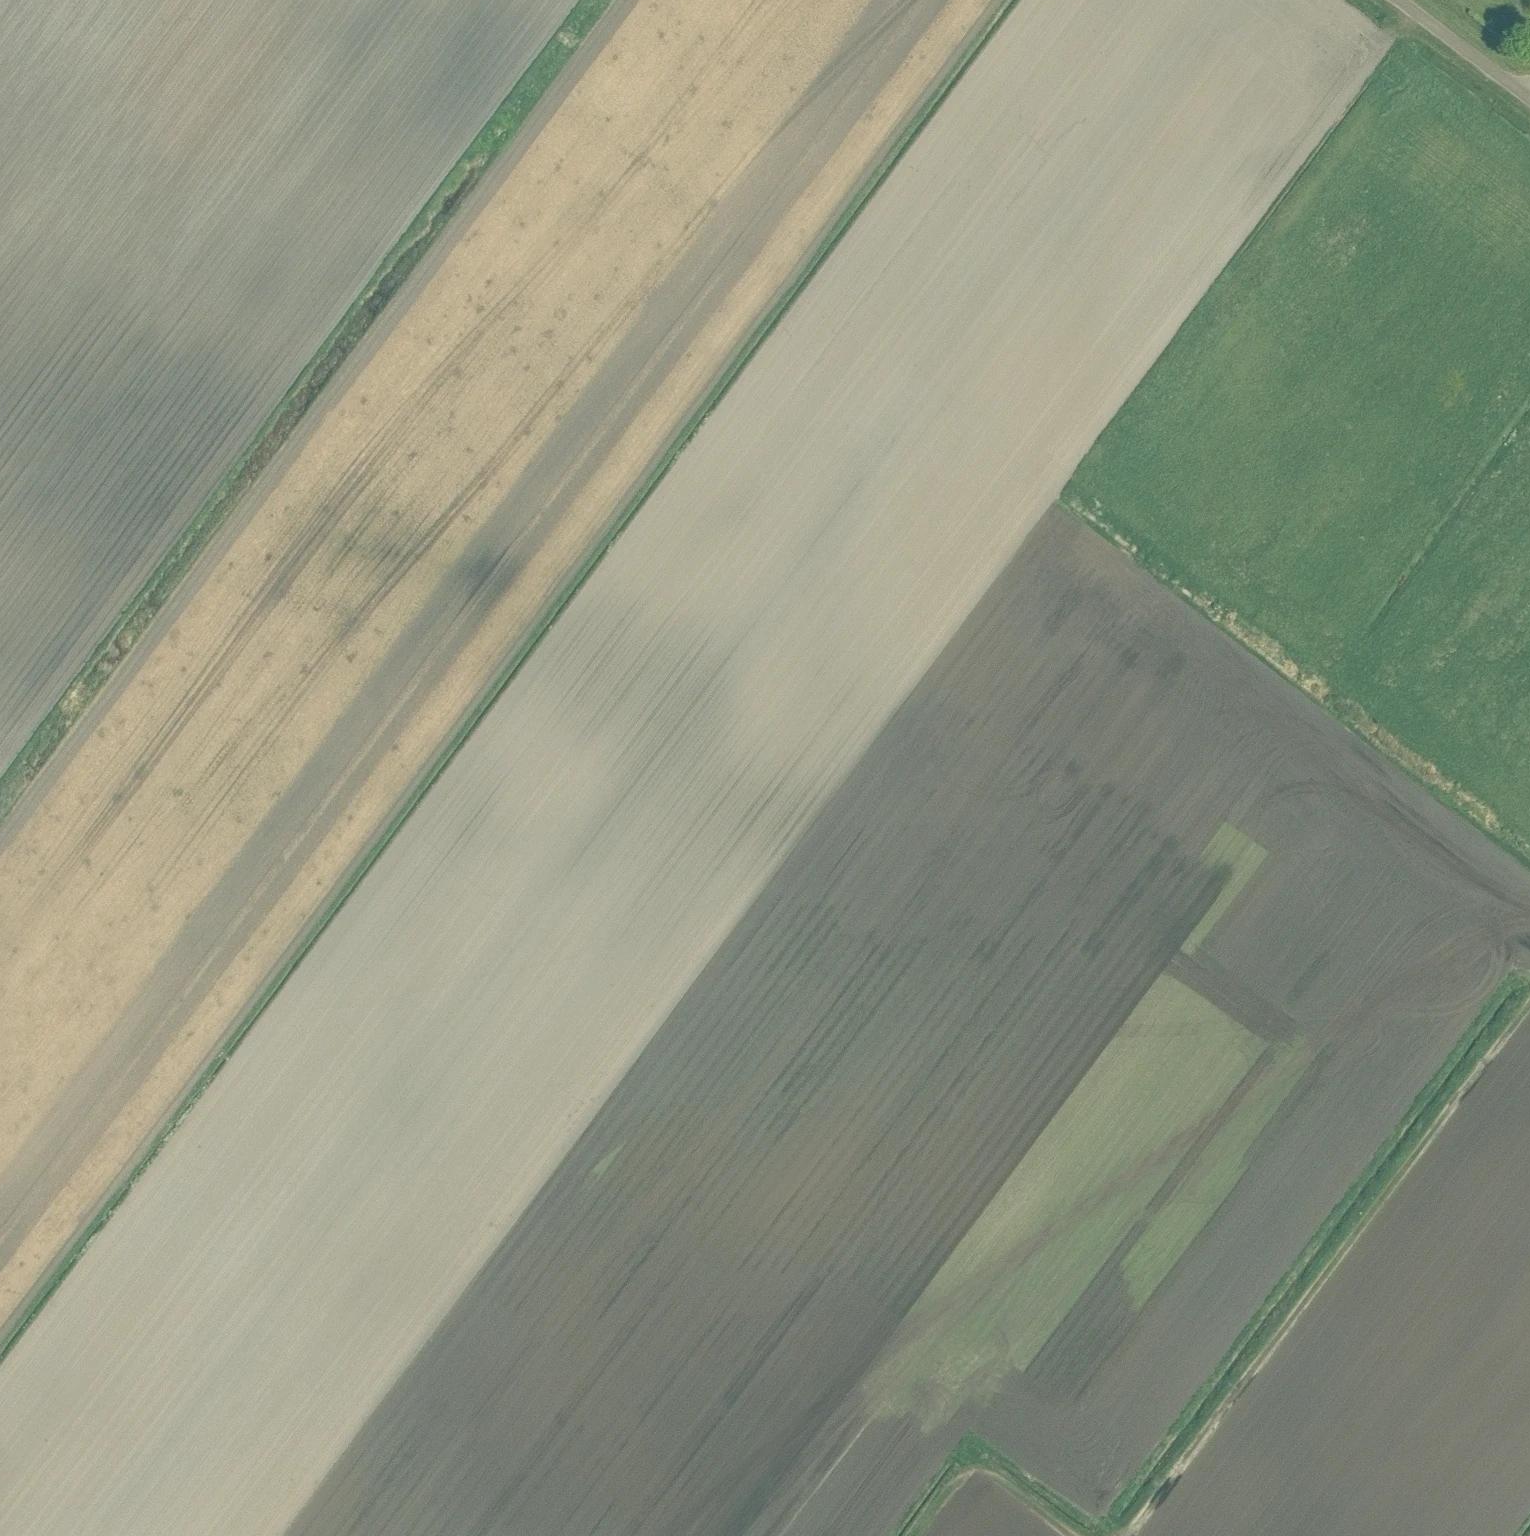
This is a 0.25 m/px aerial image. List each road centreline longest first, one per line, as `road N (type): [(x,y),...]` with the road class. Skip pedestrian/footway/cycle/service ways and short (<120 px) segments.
road 1 (unclassified): [(1523,94),(1398,0)]

